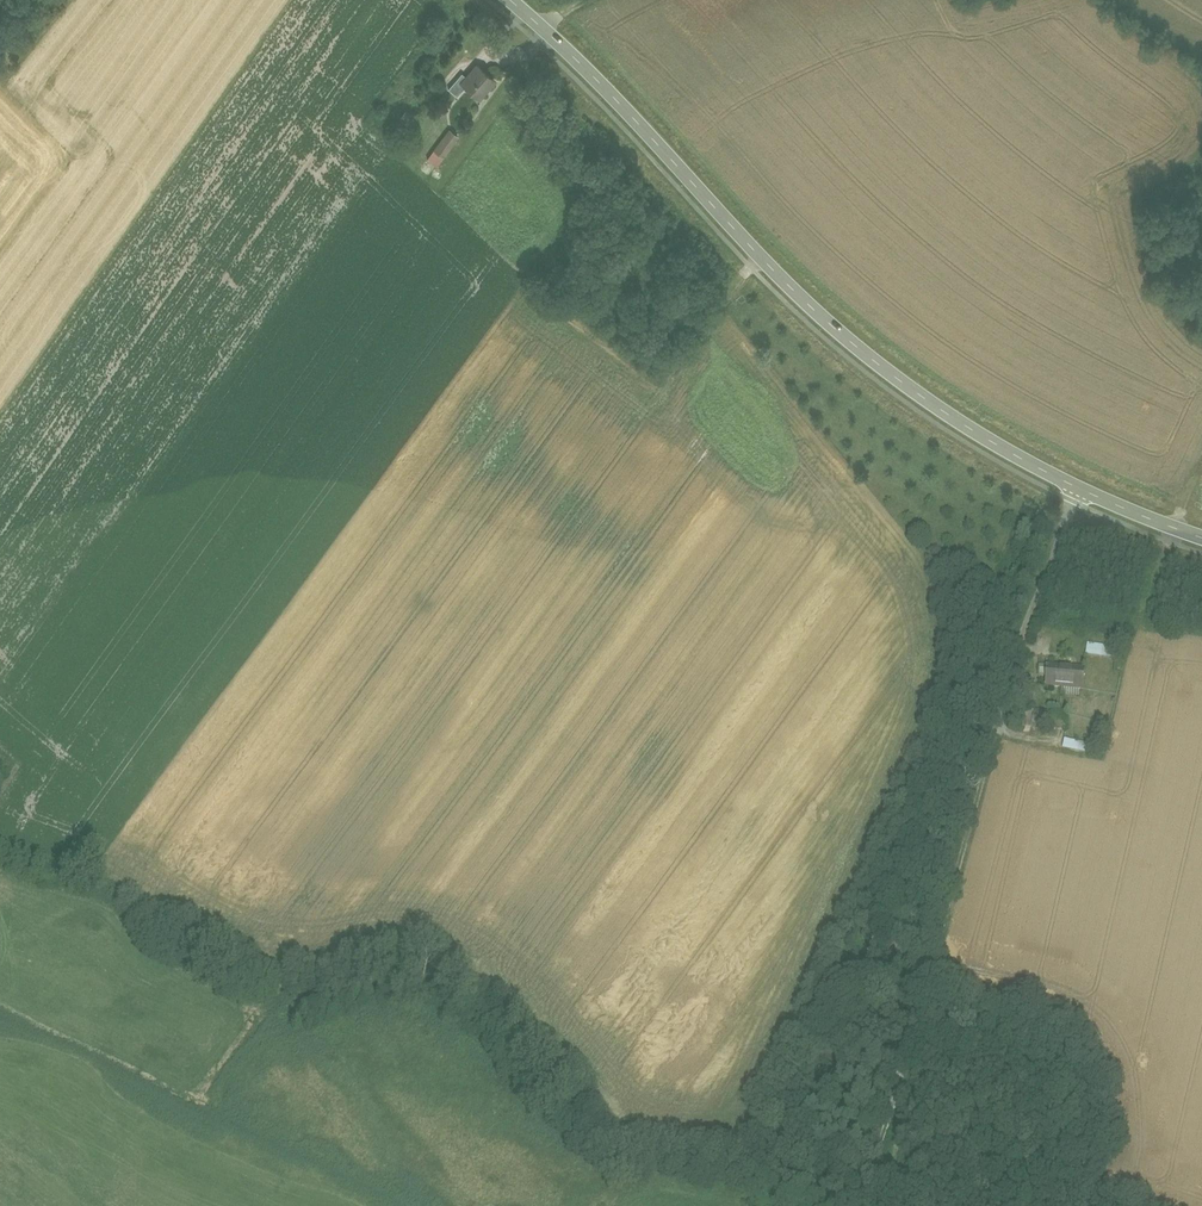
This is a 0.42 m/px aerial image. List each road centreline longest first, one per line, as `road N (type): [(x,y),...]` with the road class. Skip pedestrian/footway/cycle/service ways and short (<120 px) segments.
road 1 (tertiary): [(508,0),(625,111),(792,292),(873,360),(1013,454),(1201,537)]
road 2 (track): [(866,1205),(1024,640)]

